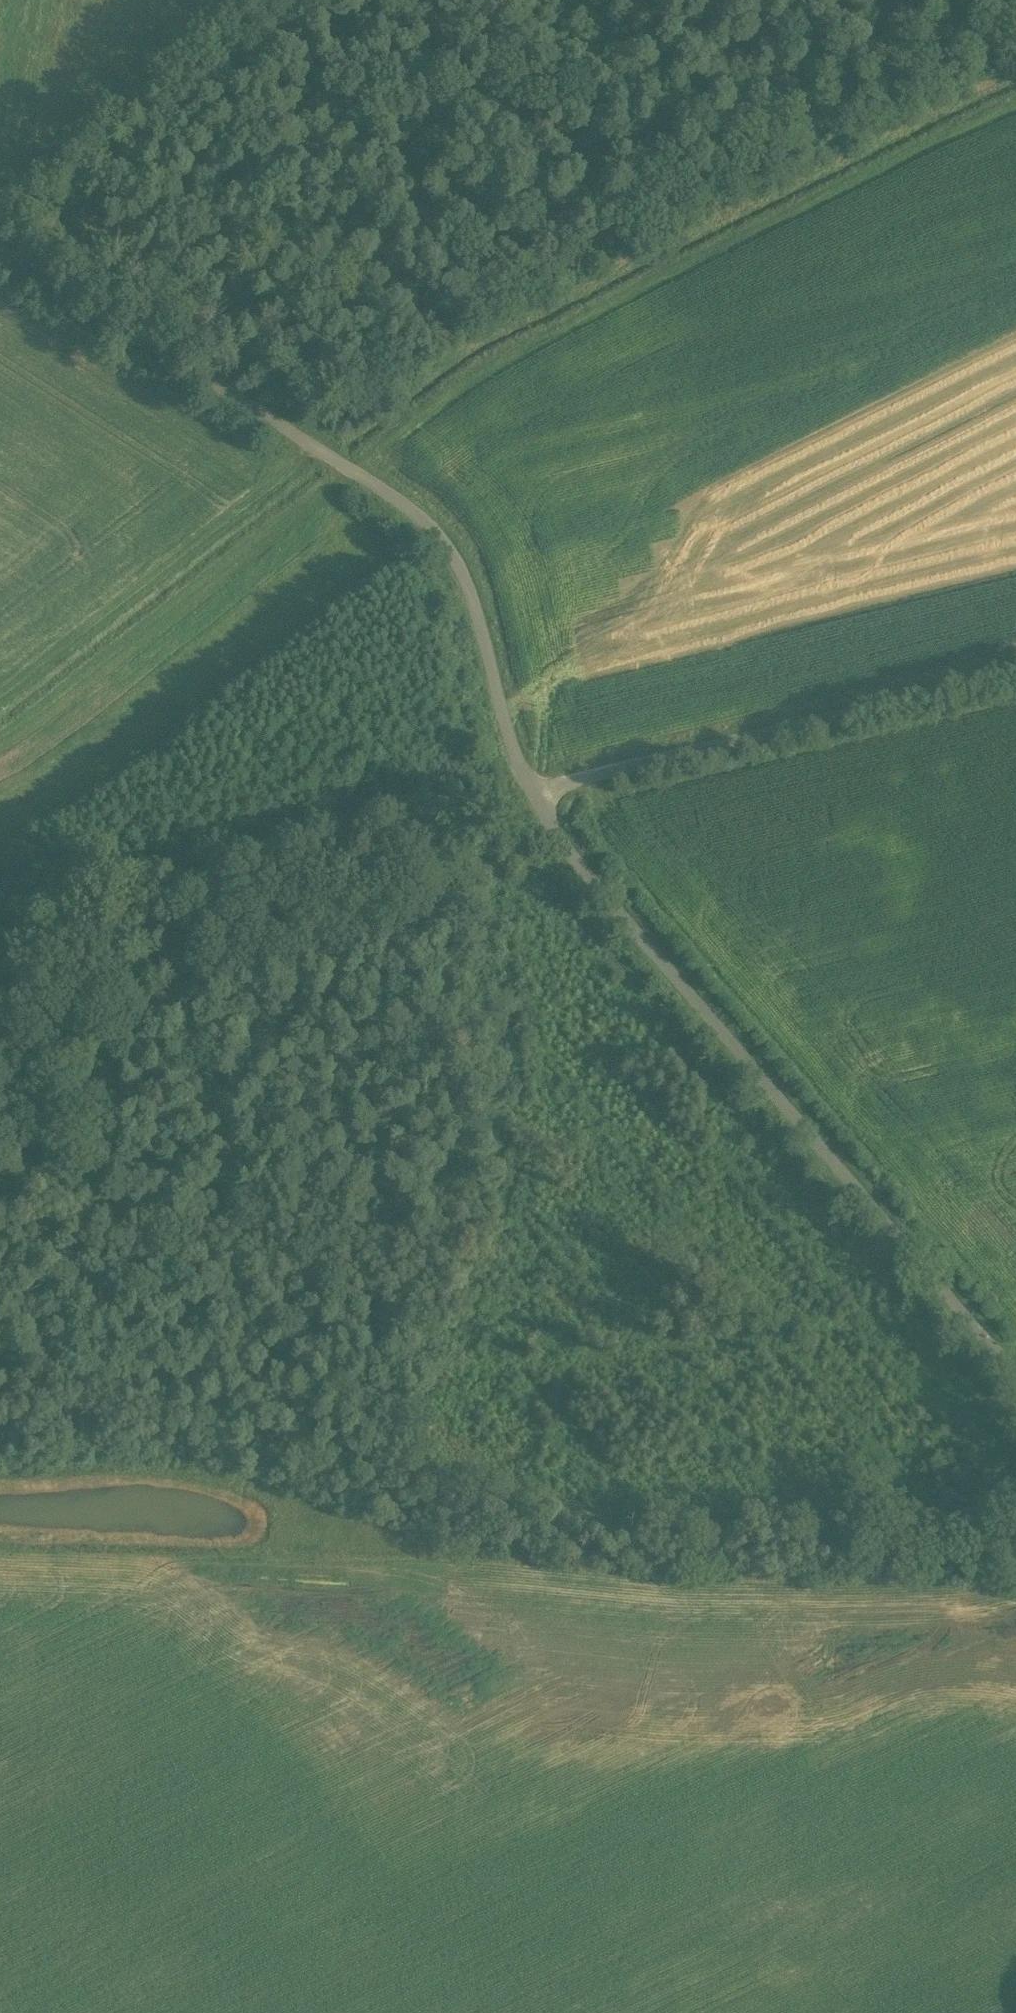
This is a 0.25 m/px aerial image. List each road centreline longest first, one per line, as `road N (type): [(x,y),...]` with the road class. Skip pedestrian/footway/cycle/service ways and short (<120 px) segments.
road 1 (unclassified): [(530,781),(496,708),(477,610),(449,536),(404,493),(0,238)]
road 2 (unclassified): [(1015,1379),(584,869),(530,781)]
road 3 (unclassified): [(1015,663),(530,781)]

